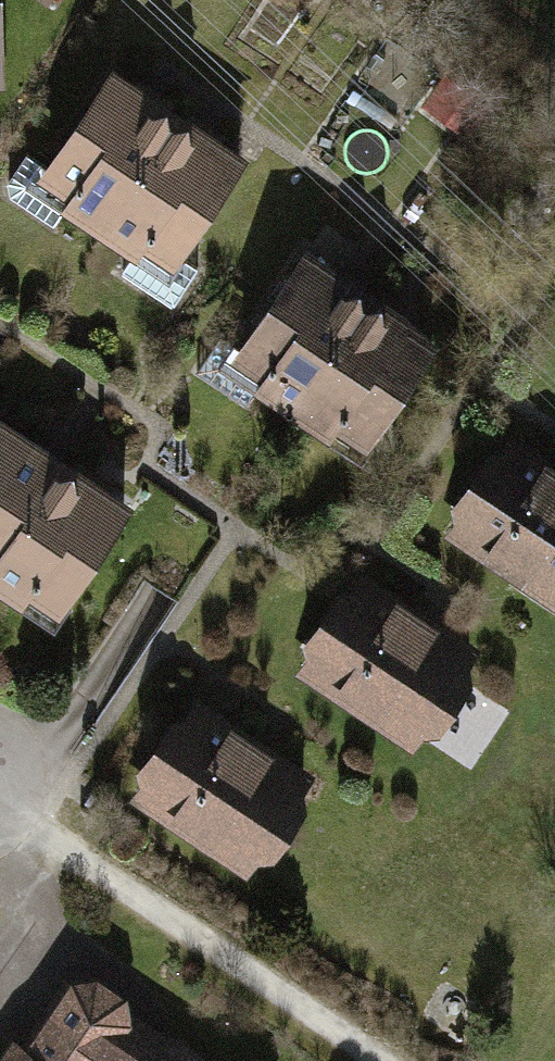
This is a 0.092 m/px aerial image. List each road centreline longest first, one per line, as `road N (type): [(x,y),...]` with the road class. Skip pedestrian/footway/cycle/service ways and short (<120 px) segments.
road 1 (track): [(371,1060),(20,827)]

